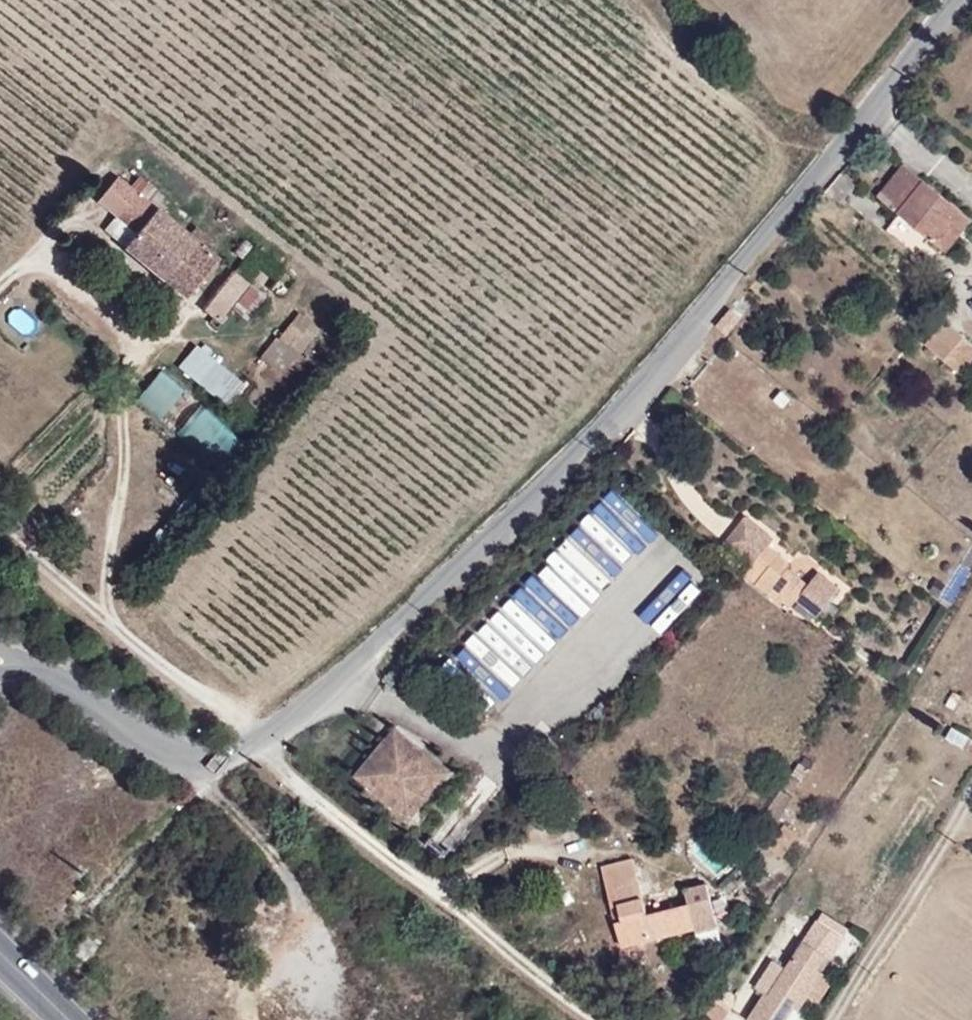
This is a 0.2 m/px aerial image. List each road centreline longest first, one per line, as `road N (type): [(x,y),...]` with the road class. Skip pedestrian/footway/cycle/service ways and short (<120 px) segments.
road 1 (unclassified): [(963,0),(598,428),(332,684),(231,760),(203,765),(150,745),(25,663)]
road 2 (track): [(203,765),(333,945)]
road 3 (track): [(0,285),(31,251),(132,345)]
road 4 (track): [(123,629),(0,525)]

